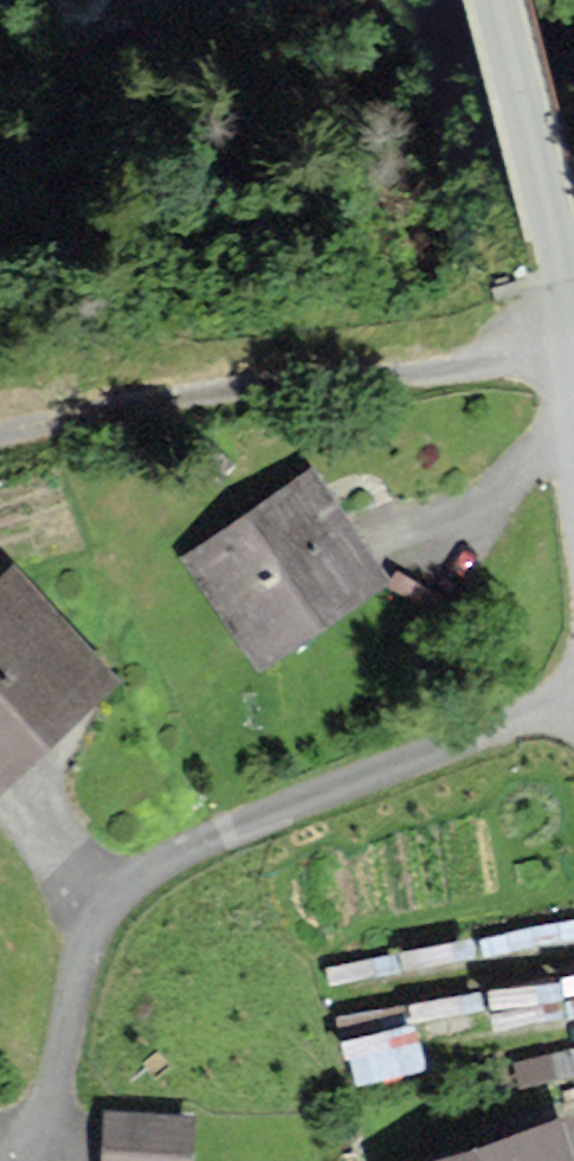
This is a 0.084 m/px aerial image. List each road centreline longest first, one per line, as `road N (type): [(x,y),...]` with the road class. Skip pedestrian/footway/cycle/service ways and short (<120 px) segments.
road 1 (residential): [(19,1160),(44,1113),(83,967),(103,923),(148,875),(310,799),(573,697)]
road 2 (residential): [(0,430),(238,384),(569,350)]
road 3 (unclassified): [(569,350),(501,0)]

